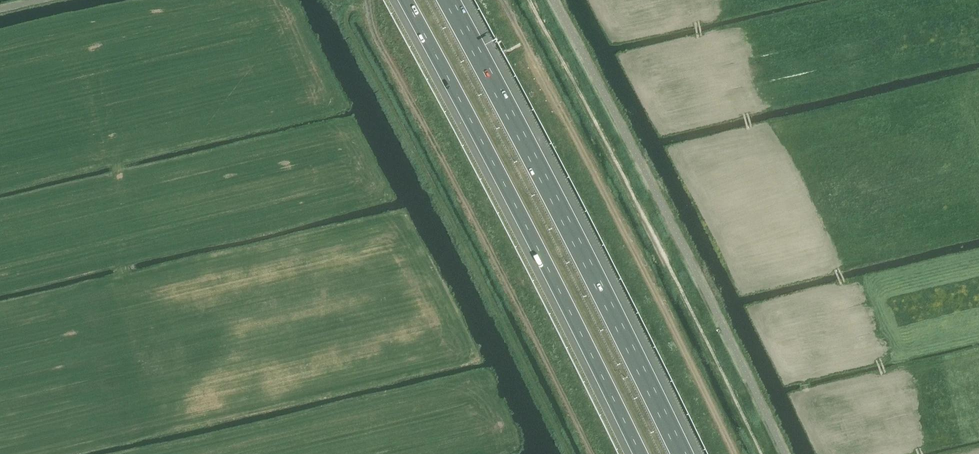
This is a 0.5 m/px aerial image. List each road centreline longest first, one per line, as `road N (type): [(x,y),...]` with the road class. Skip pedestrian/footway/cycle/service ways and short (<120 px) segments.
road 1 (motorway): [(405,0),(641,453)]
road 2 (motorway): [(682,453),(448,0)]
road 3 (track): [(734,453),(501,0)]
road 4 (track): [(367,0),(399,80),(591,453)]

